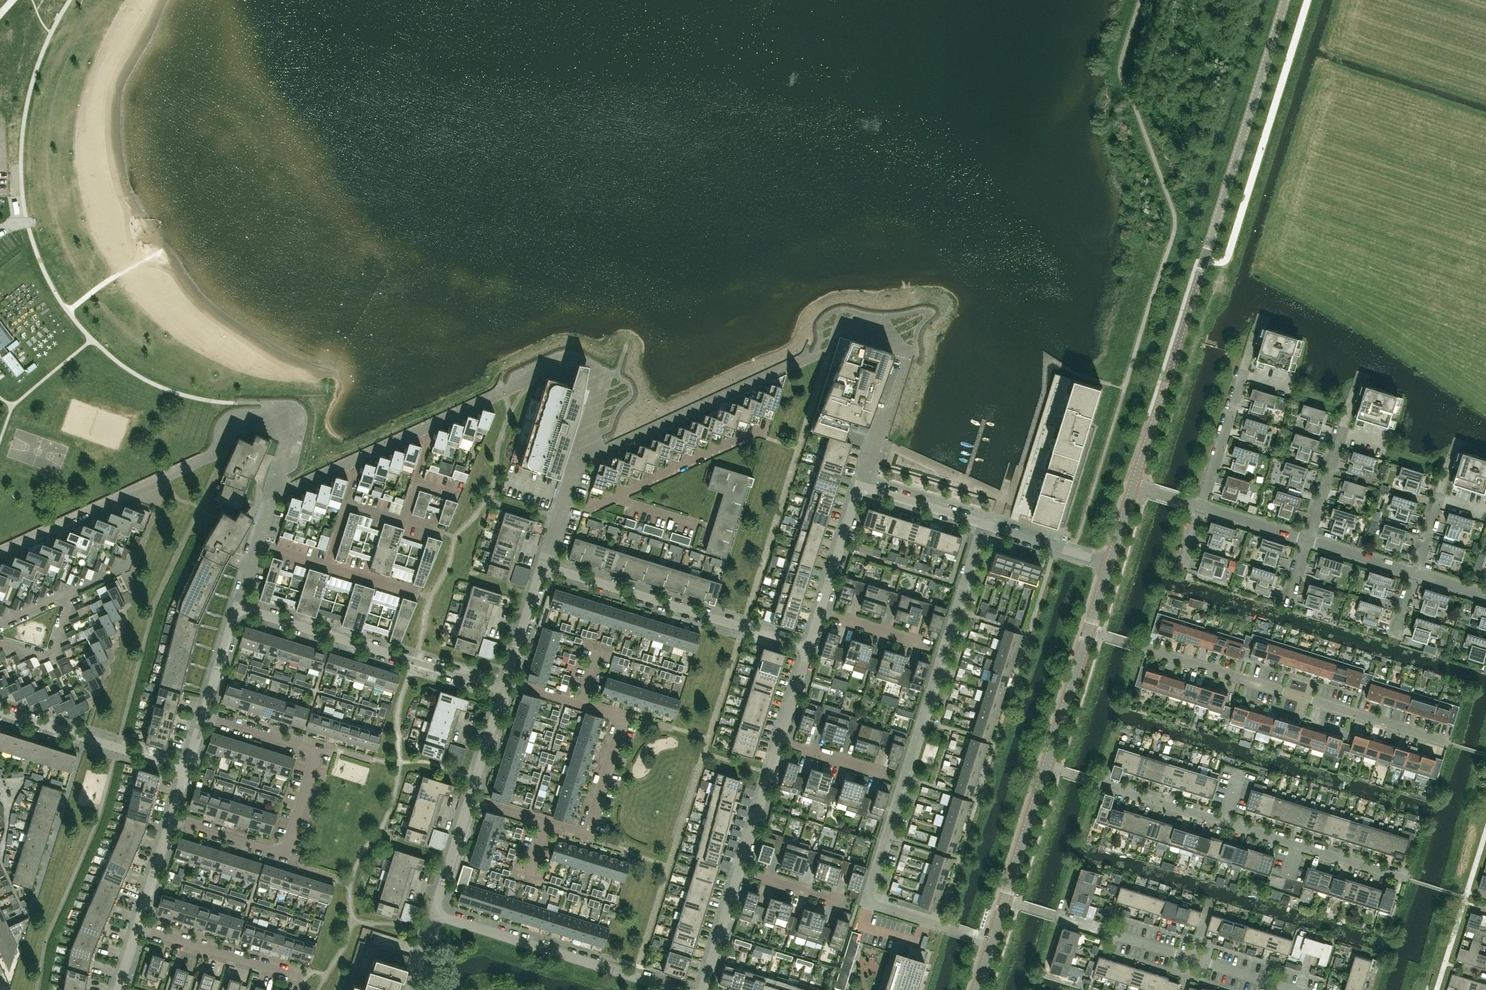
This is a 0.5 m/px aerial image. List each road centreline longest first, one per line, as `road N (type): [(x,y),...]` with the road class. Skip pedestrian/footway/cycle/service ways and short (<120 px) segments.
road 1 (residential): [(983,524),(866,902),(992,940)]
road 2 (unclassified): [(1134,484),(1285,0)]
road 3 (residential): [(1404,877),(1046,765)]
road 4 (residential): [(1447,742),(1089,631)]
road 5 (residential): [(172,819),(275,851),(288,843),(314,760),(308,748),(204,716)]
road 6 (residential): [(1296,989),(1005,899)]
road 7 (residential): [(503,690),(237,609)]
road 8 (residential): [(807,647),(542,566)]
road 9 (residential): [(676,989),(434,914)]
road 10 (residential): [(470,798),(587,833),(624,717)]
road 11 (residential): [(188,768),(0,711)]
road 12 (residential): [(299,977),(139,927)]
road 13 (residential): [(1202,507),(1244,372)]
road 14 (unclassified): [(1046,765),(1089,631)]
road 15 (unclassified): [(1005,899),(1046,765)]
road 16 (residential): [(738,869),(778,740)]
road 17 (residential): [(1110,562),(983,524)]
road 18 (residential): [(819,613),(860,487)]
road 19 (residential): [(983,524),(860,487)]
road 20 (residential): [(703,989),(738,869)]
road 21 (residential): [(624,717),(506,681)]
road 22 (residential): [(434,914),(470,798)]
road 23 (residential): [(506,681),(542,566)]

